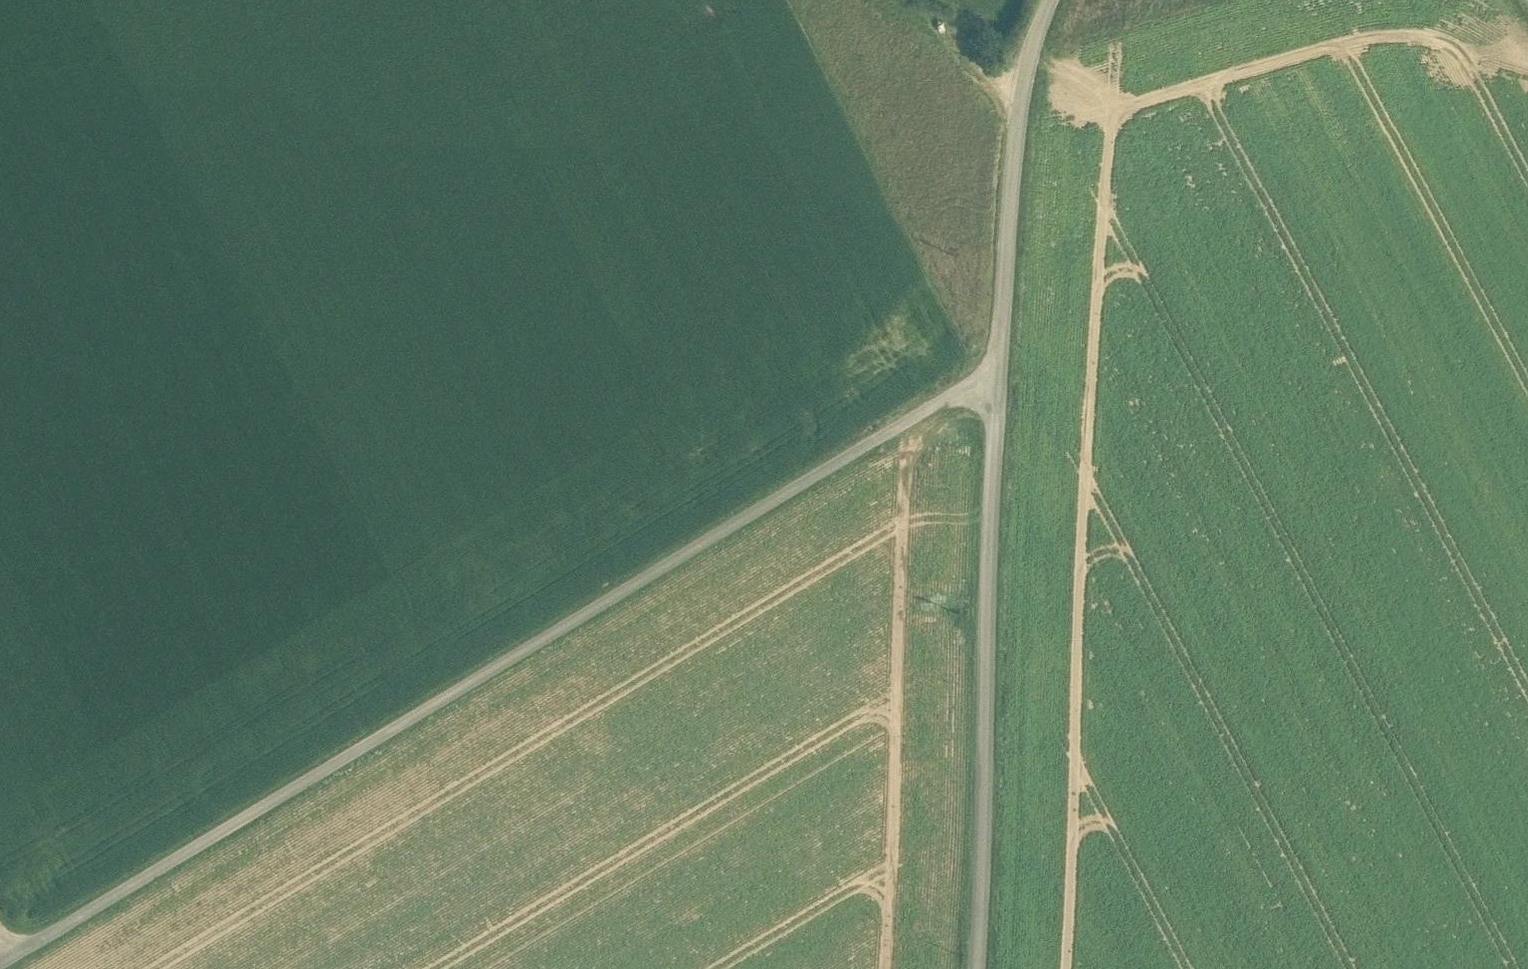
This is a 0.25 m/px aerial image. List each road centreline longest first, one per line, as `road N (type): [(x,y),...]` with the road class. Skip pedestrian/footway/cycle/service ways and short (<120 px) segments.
road 1 (track): [(997,392),(954,394),(0,962)]
road 2 (unclassified): [(967,968),(998,268),(1030,48),(1051,0)]

